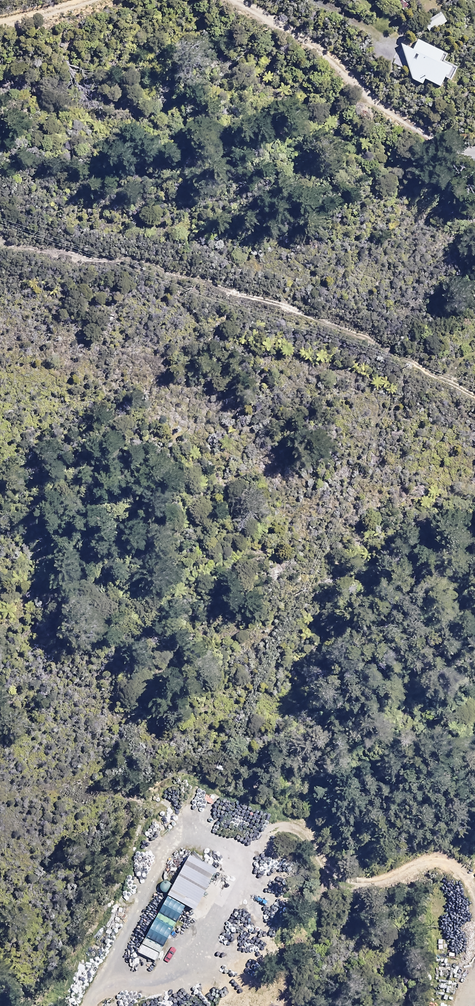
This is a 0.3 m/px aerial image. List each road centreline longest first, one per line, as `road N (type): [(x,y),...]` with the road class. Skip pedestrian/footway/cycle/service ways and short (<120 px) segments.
road 1 (track): [(93,1005),(164,862),(191,846),(232,844),(246,864),(247,889),(225,927),(158,971)]
road 2 (track): [(236,849),(273,827),(292,833),(335,879),(376,883),(437,863),(456,870),(474,921),(472,962),(457,1005)]
road 3 (track): [(239,0),(325,53),(434,139),(474,154)]

